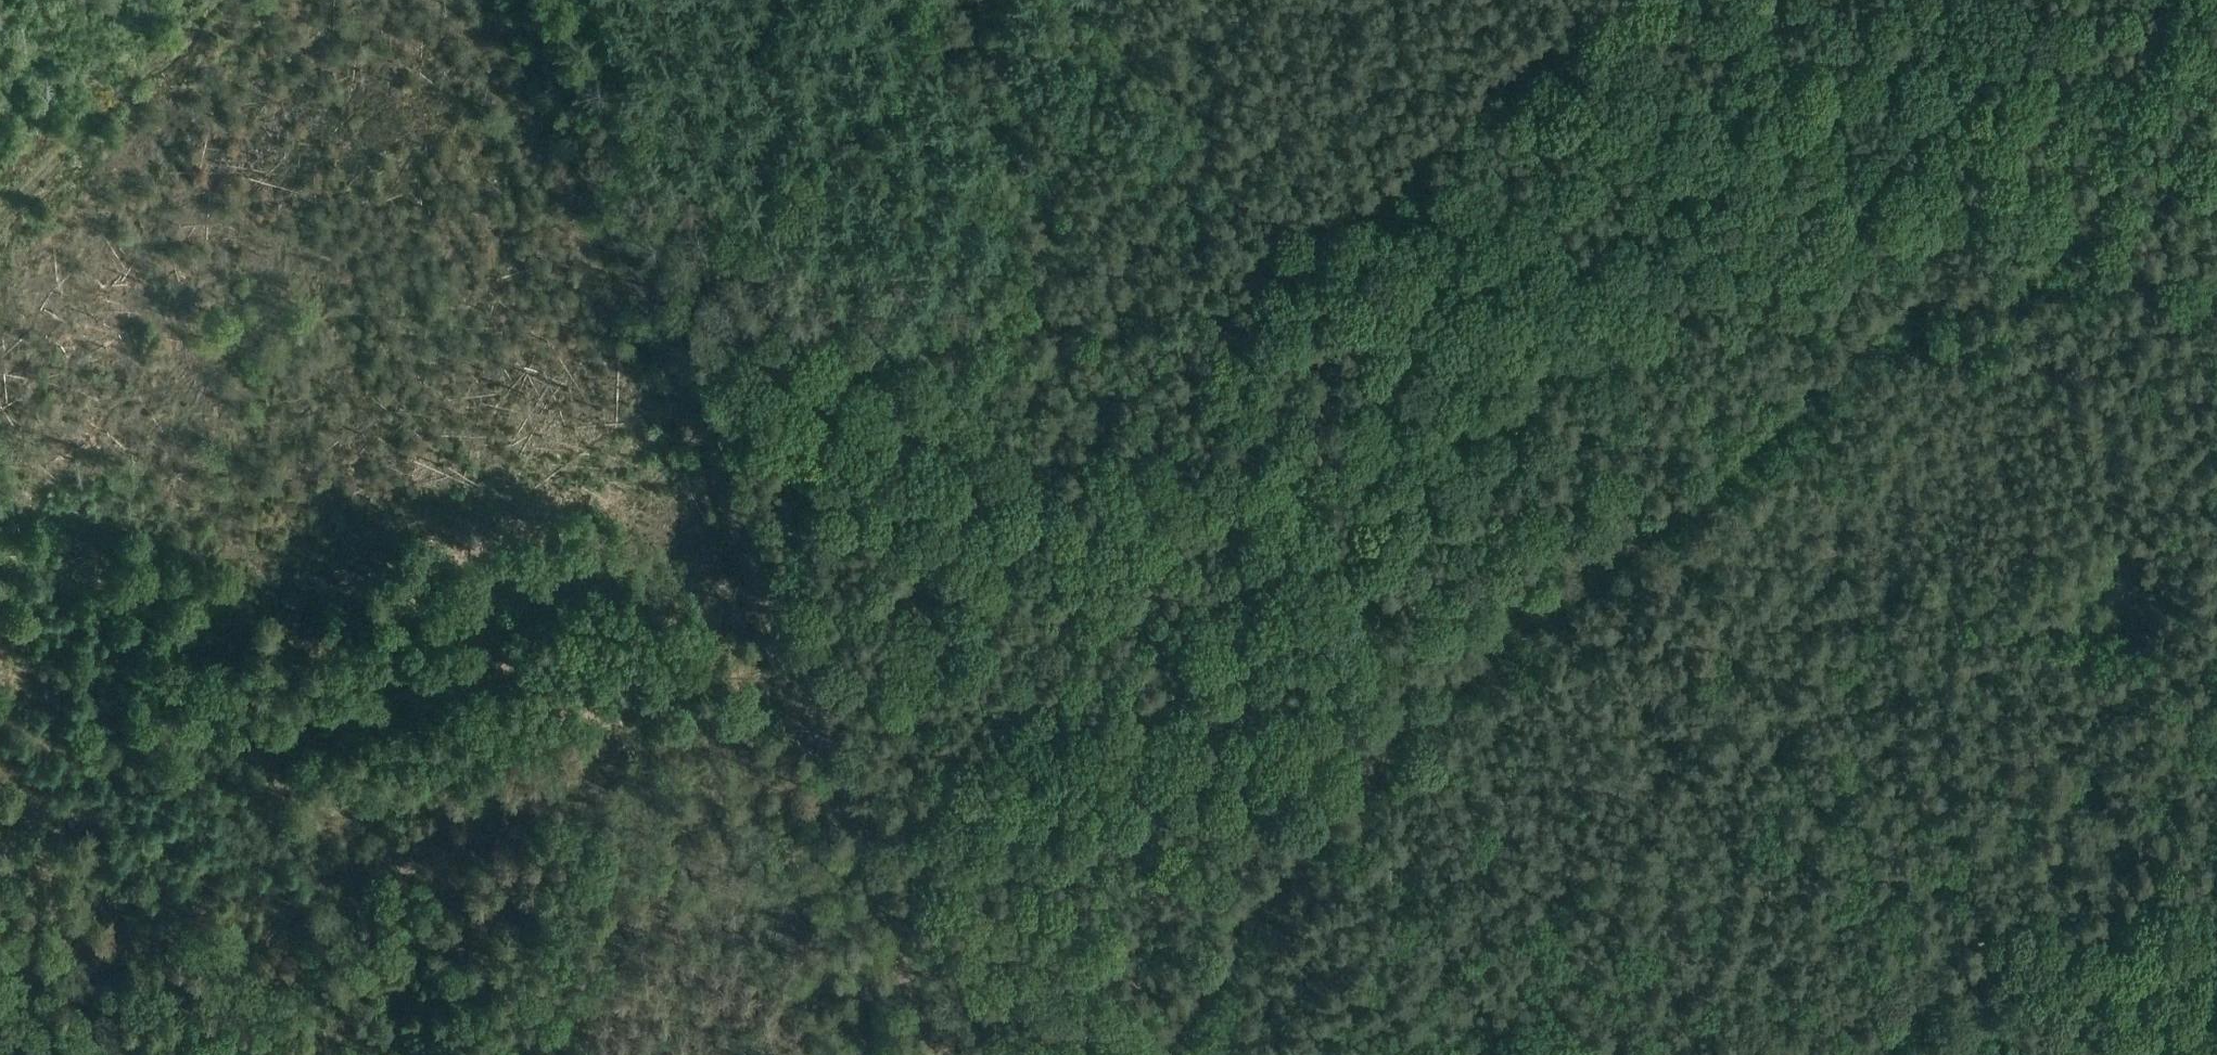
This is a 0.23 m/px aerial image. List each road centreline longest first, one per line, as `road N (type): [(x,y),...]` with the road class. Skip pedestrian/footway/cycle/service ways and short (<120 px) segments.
road 1 (track): [(535,0),(939,1054)]
road 2 (track): [(0,215),(214,0)]

